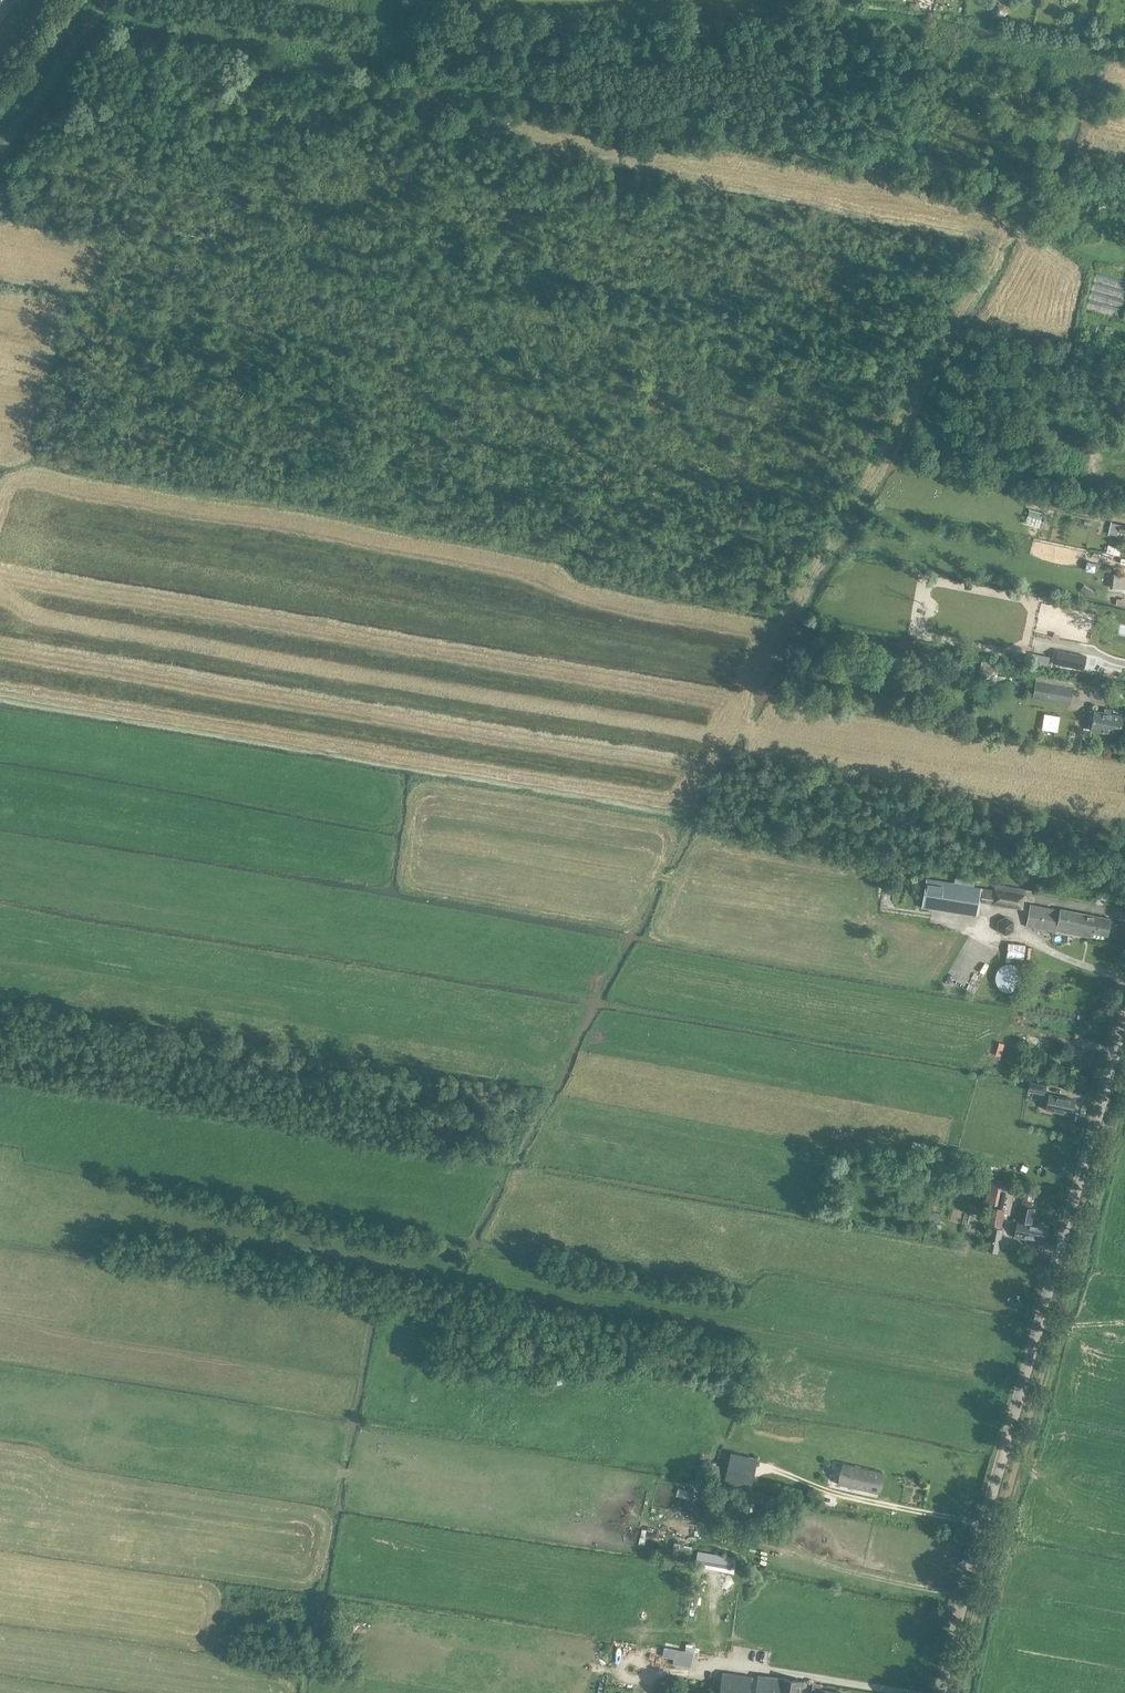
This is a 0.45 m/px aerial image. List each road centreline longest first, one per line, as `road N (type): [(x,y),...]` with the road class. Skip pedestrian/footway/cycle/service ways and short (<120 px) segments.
road 1 (tertiary): [(942,1692),(1124,1008)]
road 2 (unclassified): [(0,152),(105,0)]

